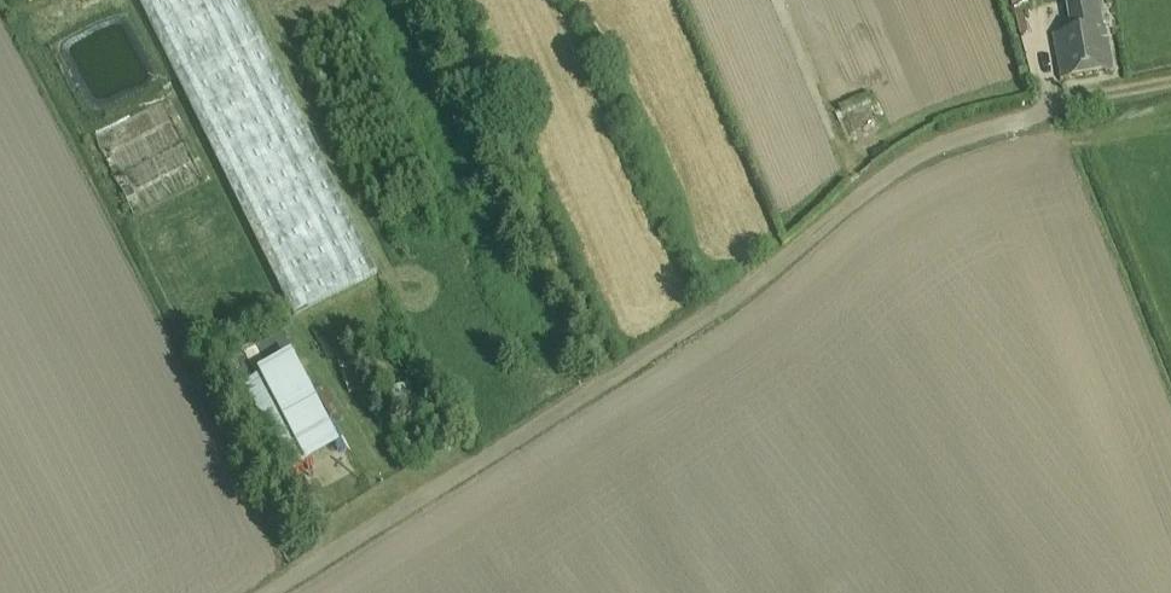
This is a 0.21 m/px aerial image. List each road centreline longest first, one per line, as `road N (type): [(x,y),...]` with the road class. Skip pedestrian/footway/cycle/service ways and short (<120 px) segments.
road 1 (track): [(269,592),(737,298),(891,171),(946,141),(1170,83)]

